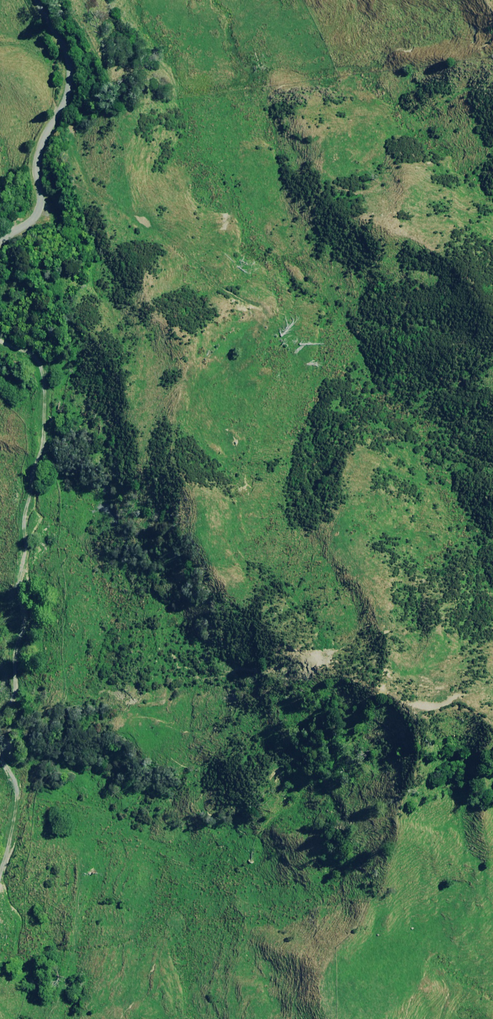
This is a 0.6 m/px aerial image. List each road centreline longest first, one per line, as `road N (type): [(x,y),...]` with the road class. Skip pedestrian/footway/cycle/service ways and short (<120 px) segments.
road 1 (unclassified): [(0,342),(35,365),(44,444),(18,539),(24,598),(9,661),(16,682),(0,713)]
road 2 (unclassified): [(31,0),(67,61),(66,91),(31,189),(38,222),(0,257)]
road 3 (unclassified): [(0,760),(10,802),(0,891)]

